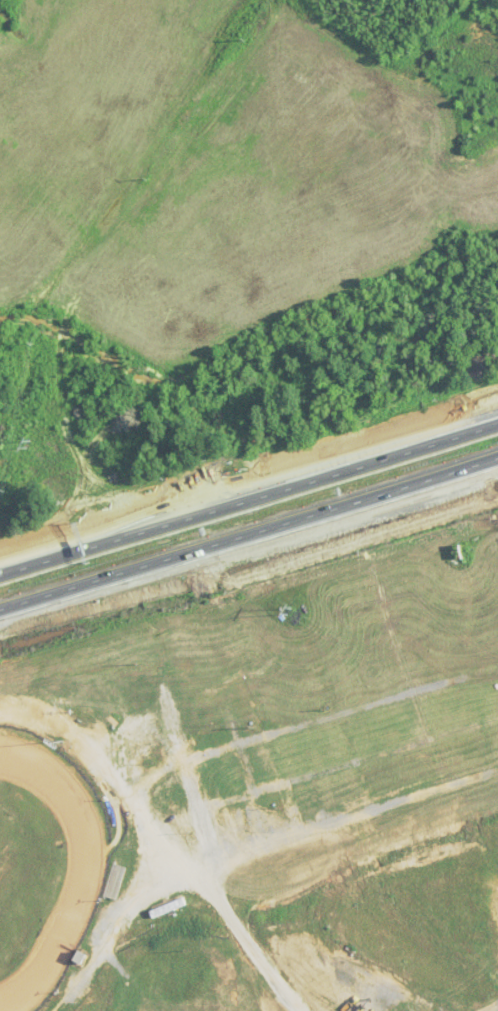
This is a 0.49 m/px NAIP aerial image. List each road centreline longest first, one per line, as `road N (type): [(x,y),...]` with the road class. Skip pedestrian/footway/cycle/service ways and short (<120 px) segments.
road 1 (motorway): [(0,606),(497,456)]
road 2 (motorway): [(497,424),(0,573)]

